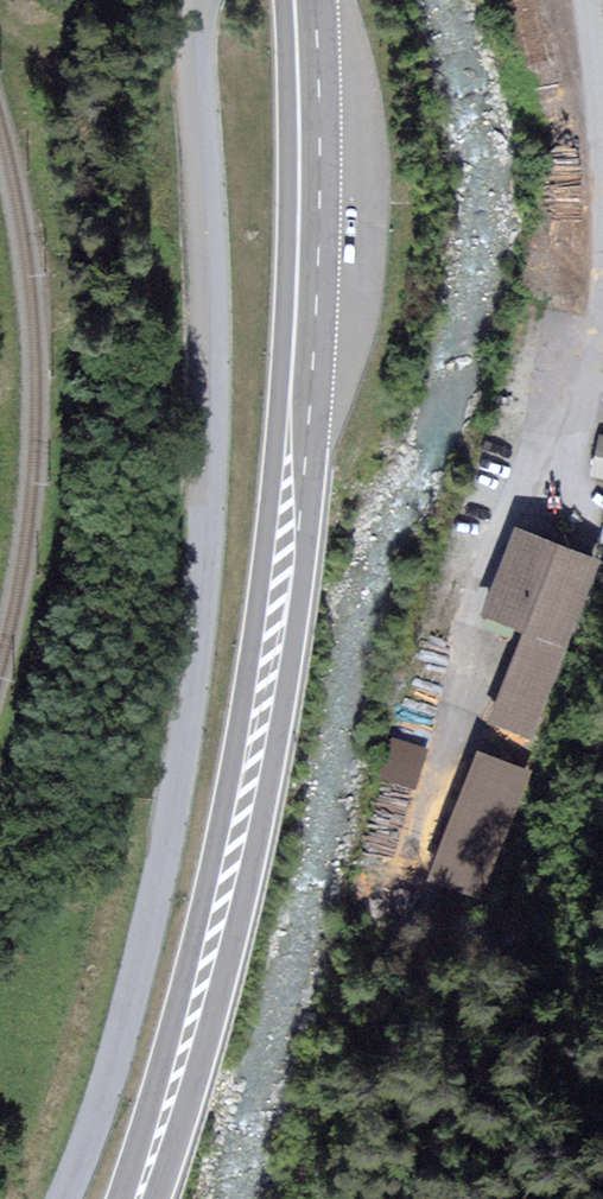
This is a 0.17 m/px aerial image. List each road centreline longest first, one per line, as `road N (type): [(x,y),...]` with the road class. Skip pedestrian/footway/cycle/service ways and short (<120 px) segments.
road 1 (unclassified): [(201,0),(191,31),(213,403),(208,504),(164,854),(132,1006),(60,1198)]
road 2 (primary): [(130,1198),(246,785),(278,586),(297,210),(292,0)]
road 3 (track): [(0,26),(131,206),(157,319),(158,415),(174,466),(208,504)]

